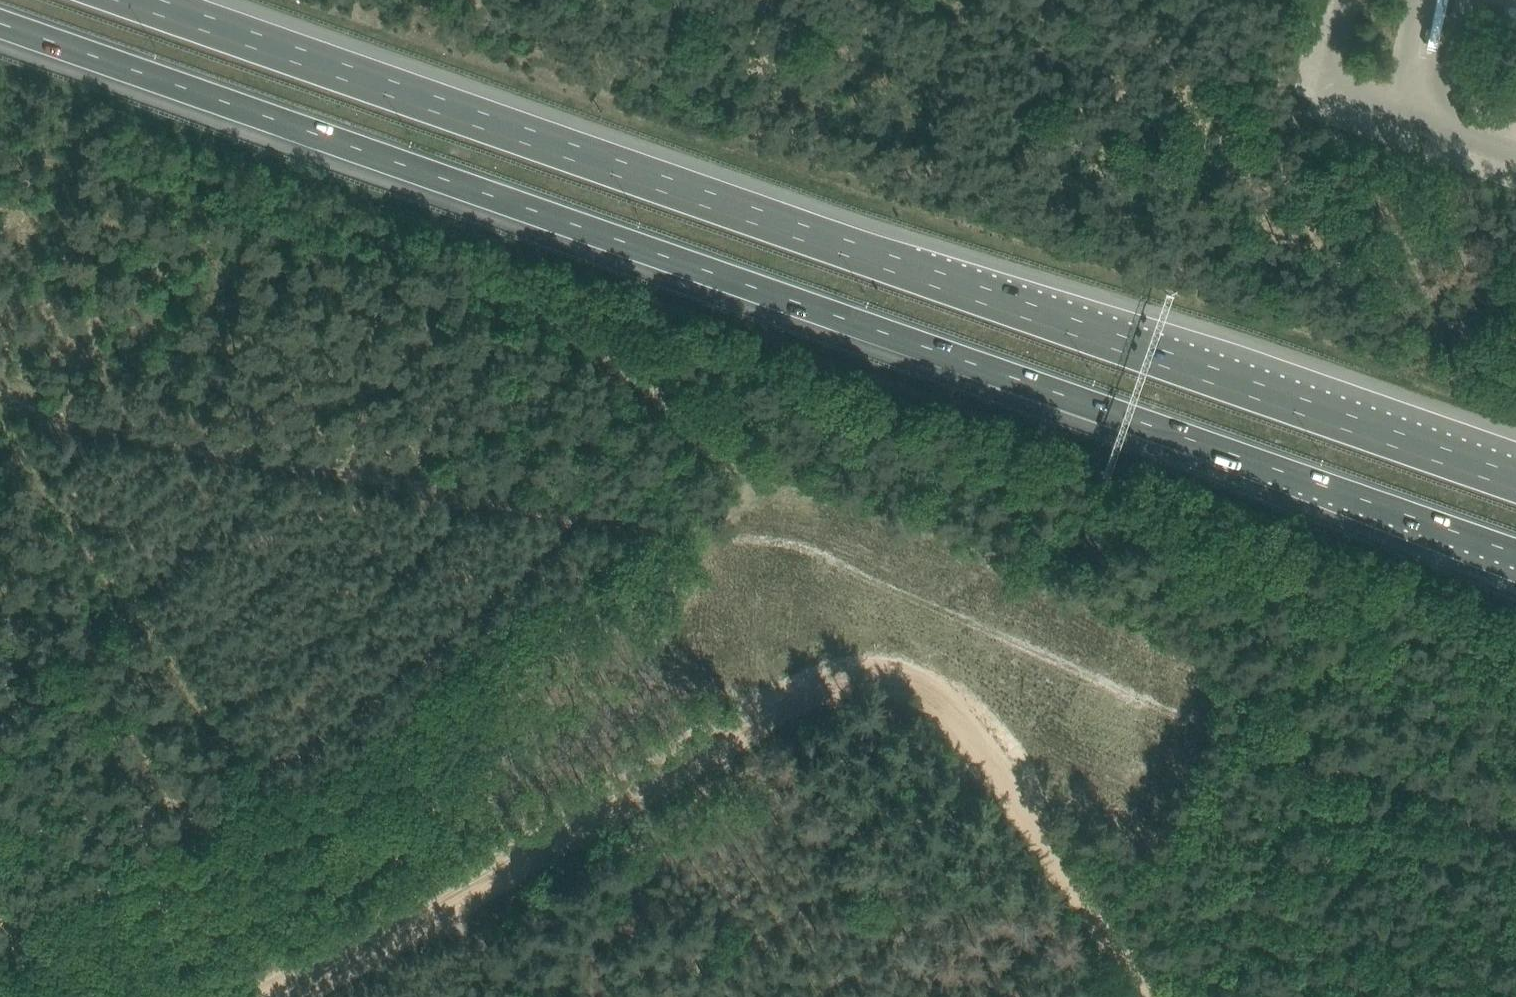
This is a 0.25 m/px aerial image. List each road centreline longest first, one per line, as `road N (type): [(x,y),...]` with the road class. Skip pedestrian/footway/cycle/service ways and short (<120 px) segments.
road 1 (motorway): [(0,23),(1515,552)]
road 2 (track): [(1515,826),(1207,724),(936,616),(556,511),(10,409),(0,399)]
road 3 (motorway): [(1515,480),(138,0)]
road 4 (track): [(1165,996),(930,681),(862,652),(233,996)]
road 5 (track): [(10,409),(30,463),(365,925)]

